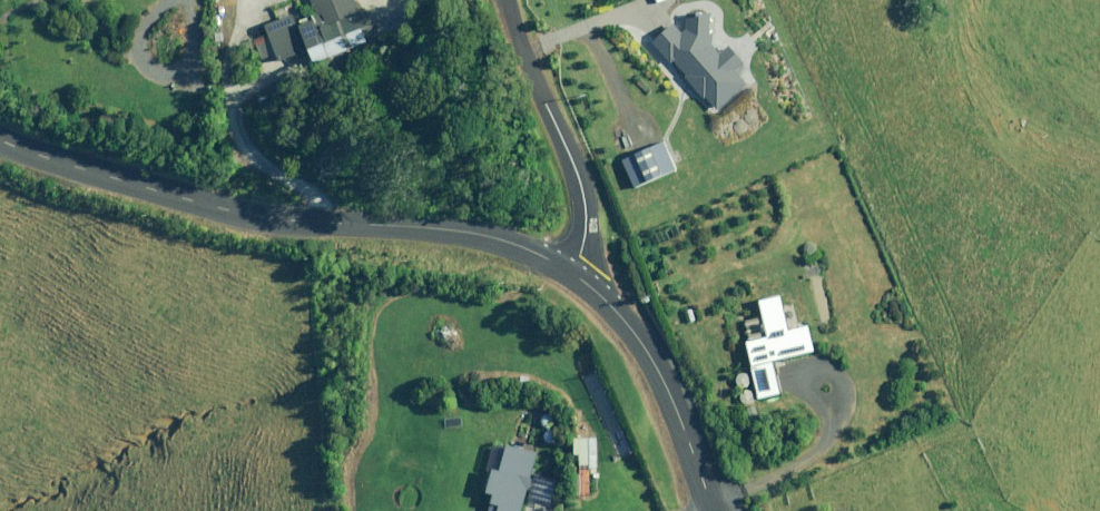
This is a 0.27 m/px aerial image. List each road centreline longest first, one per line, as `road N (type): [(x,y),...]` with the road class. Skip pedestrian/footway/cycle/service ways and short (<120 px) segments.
road 1 (unclassified): [(0,151),(140,205),(472,232),(575,272)]
road 2 (residential): [(575,272),(587,231),(581,179),(533,78),(510,0)]
road 3 (unclassified): [(575,272),(628,322),(661,371),(698,510)]

